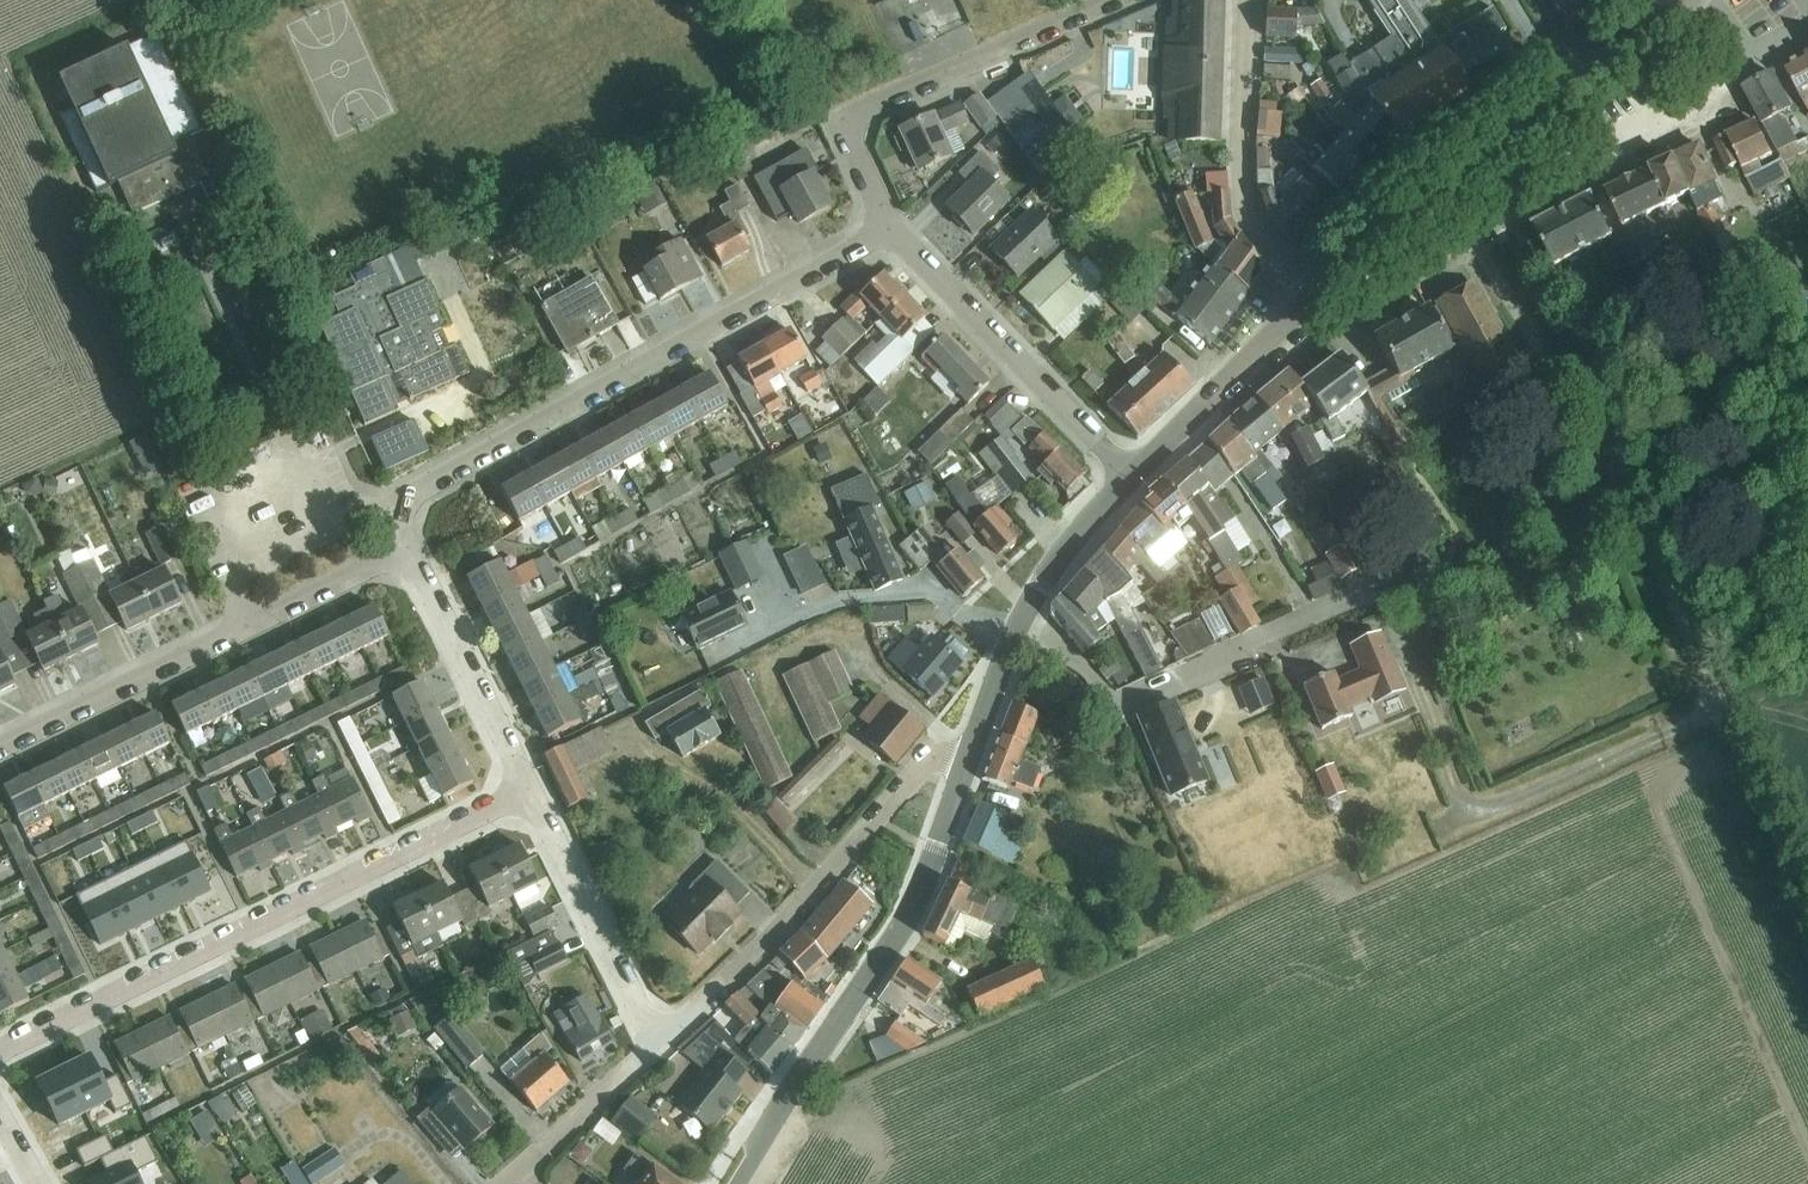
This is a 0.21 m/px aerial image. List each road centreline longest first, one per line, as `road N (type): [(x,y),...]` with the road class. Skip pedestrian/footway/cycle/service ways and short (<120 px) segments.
road 1 (unclassified): [(1807,898),(1571,395),(1475,235)]
road 2 (residential): [(0,1057),(529,795)]
road 3 (residential): [(415,490),(889,229)]
road 4 (tertiary): [(736,1183),(918,903),(965,777)]
road 5 (residential): [(965,777),(911,777),(795,914),(658,1046)]
road 6 (residential): [(889,229),(857,152),(869,109),(1124,0)]
road 7 (residential): [(1011,640),(1043,634),(1118,704),(1355,598)]
road 8 (residential): [(1128,479),(889,229)]
road 9 (residential): [(1475,235),(1763,49)]
road 10 (residential): [(1011,640),(929,600),(897,600),(838,605),(707,666)]
road 11 (unclassified): [(1307,297),(1247,221),(1237,154),(1242,0)]
road 12 (tertiary): [(1444,185),(1684,4)]
road 13 (residential): [(658,1046),(529,795)]
road 14 (residential): [(0,742),(246,625)]
road 15 (residential): [(529,795),(410,552)]
road 16 (tertiary): [(1128,479),(1307,297)]
road 17 (residential): [(415,490),(235,575),(230,589),(246,625)]
road 18 (residential): [(658,1046),(508,1183)]
road 19 (tertiary): [(1011,640),(1050,572),(1128,479)]
road 20 (residential): [(246,625),(410,552)]
road 21 (tertiary): [(1307,297),(1444,185)]
road 22 (tertiary): [(965,777),(1011,640)]

